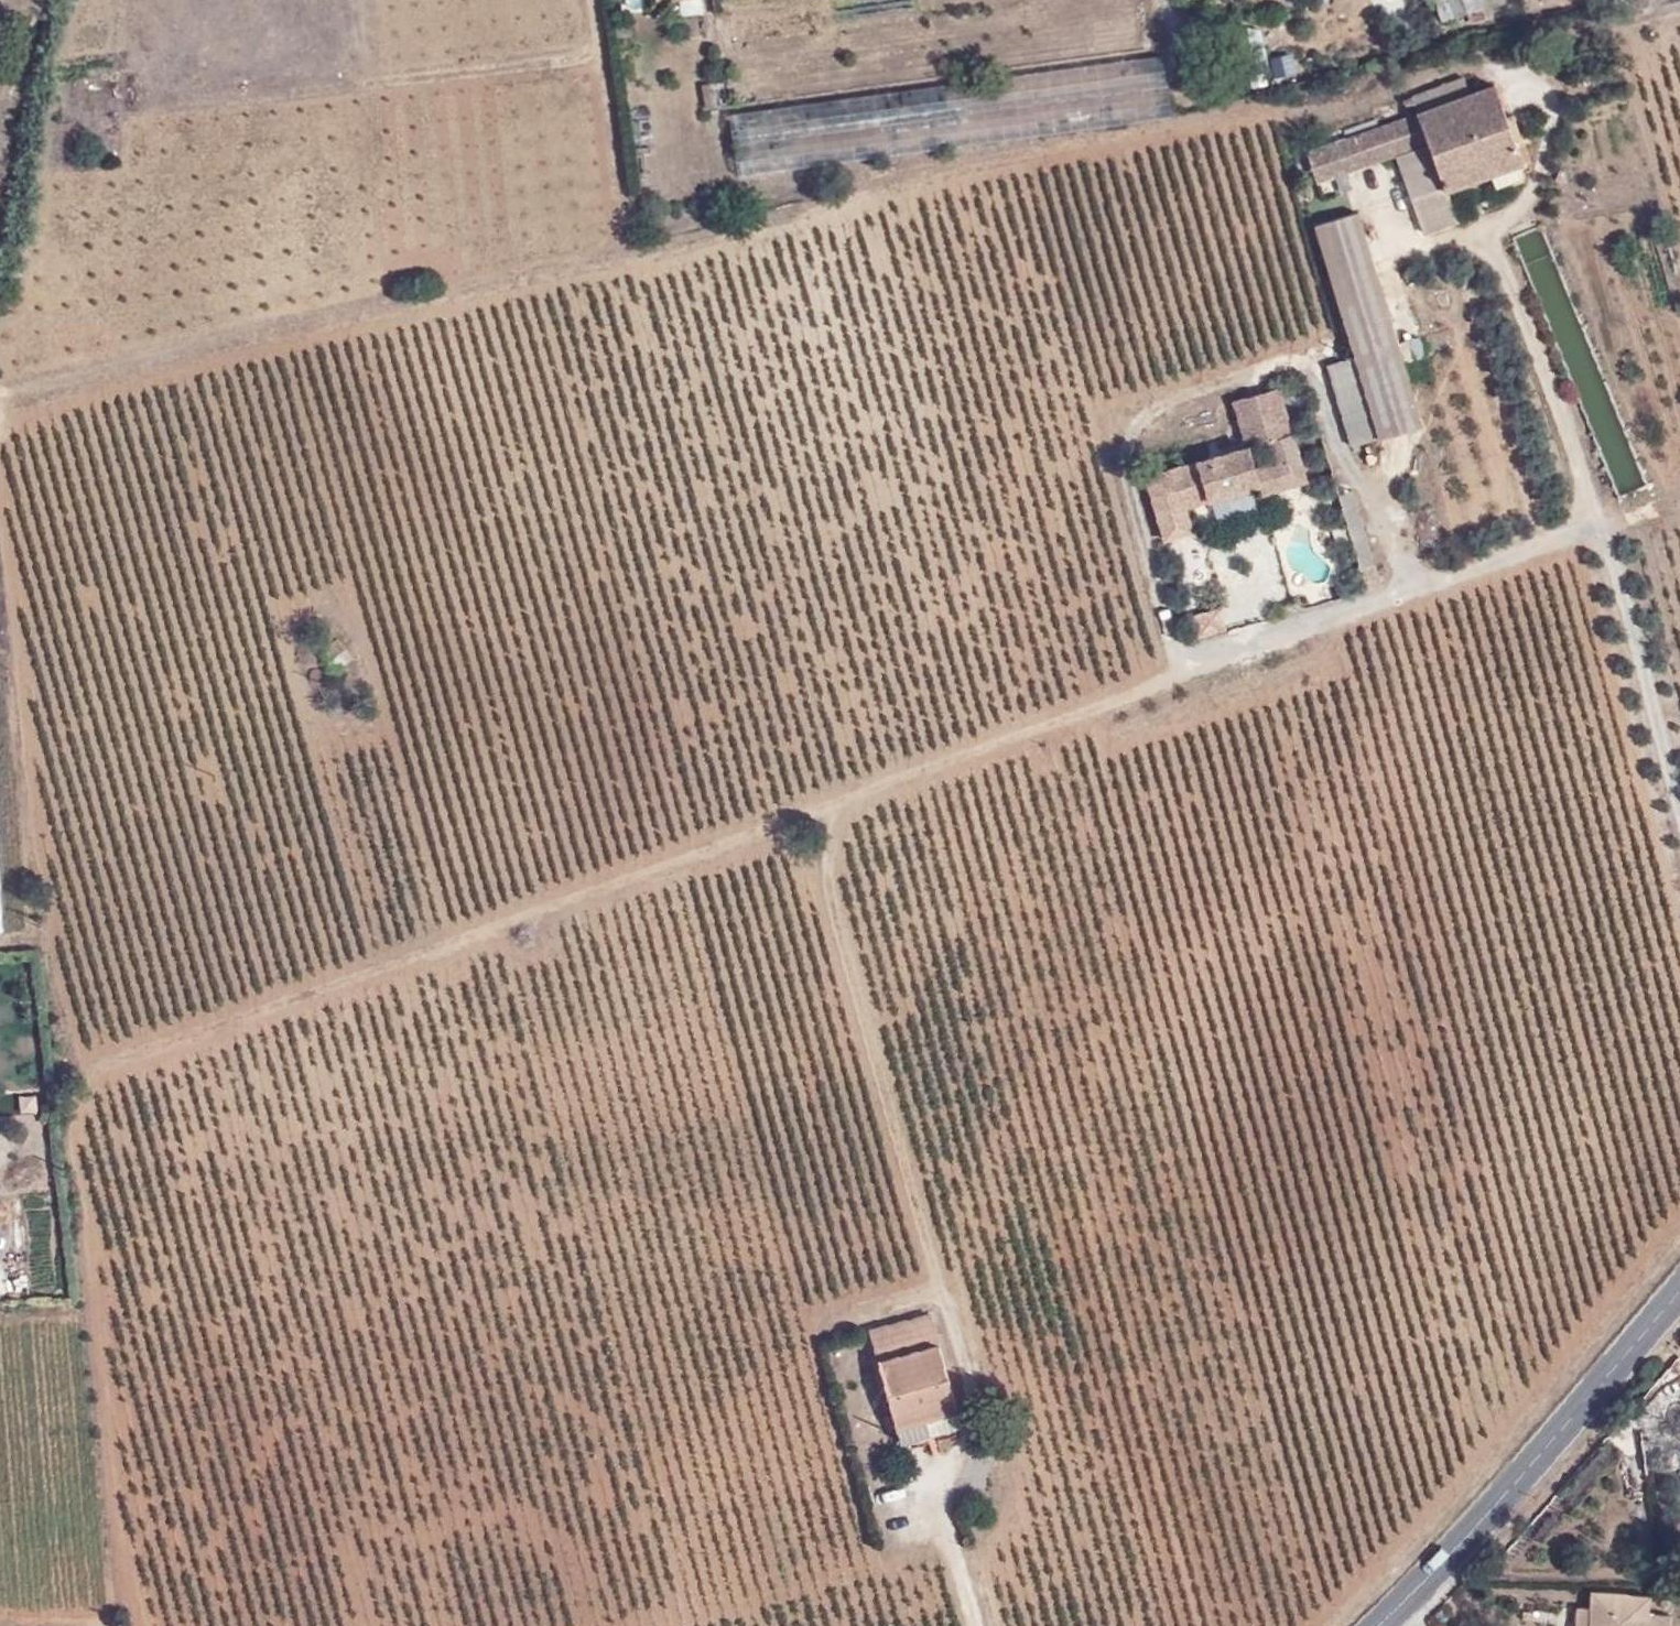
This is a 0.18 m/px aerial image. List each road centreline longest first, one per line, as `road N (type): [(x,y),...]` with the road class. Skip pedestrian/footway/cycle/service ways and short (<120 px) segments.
road 1 (track): [(1601,513),(1522,555),(85,1072)]
road 2 (track): [(830,805),(820,882),(969,1415),(948,1493),(978,1625)]
road 3 (track): [(600,0),(606,33),(592,52),(155,110)]
road 4 (secondary): [(1377,1625),(1471,1533),(1679,1287)]

